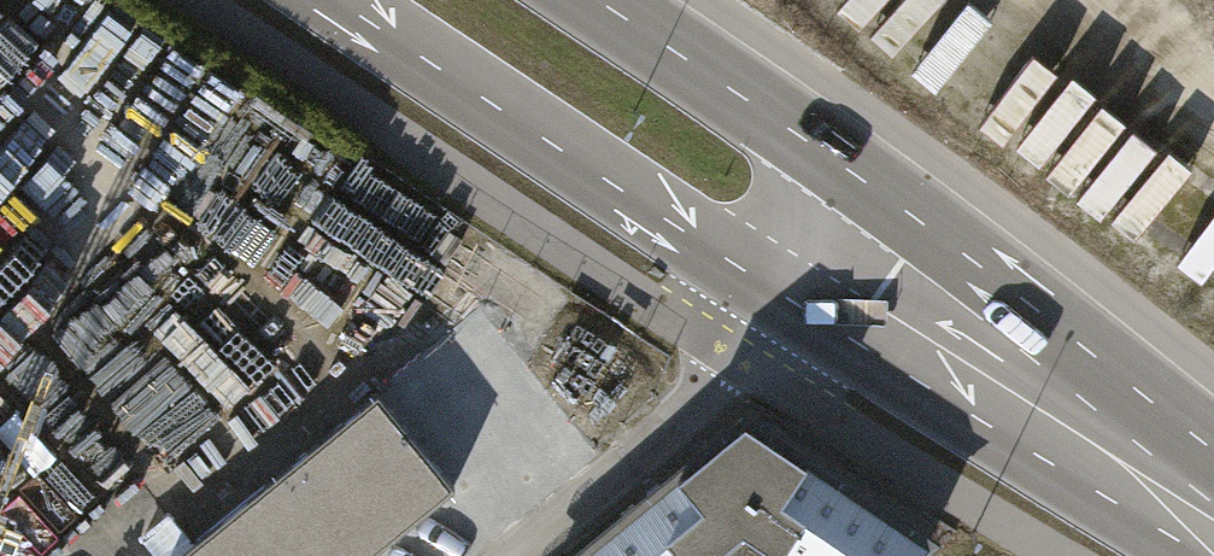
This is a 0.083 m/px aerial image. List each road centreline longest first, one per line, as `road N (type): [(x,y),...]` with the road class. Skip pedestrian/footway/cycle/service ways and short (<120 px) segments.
road 1 (primary): [(336,0),(628,195),(846,249)]
road 2 (unclassified): [(846,249),(743,363),(512,555)]
road 3 (primary): [(846,249),(1213,506)]
road 4 (primary): [(846,249),(708,74),(597,0)]

